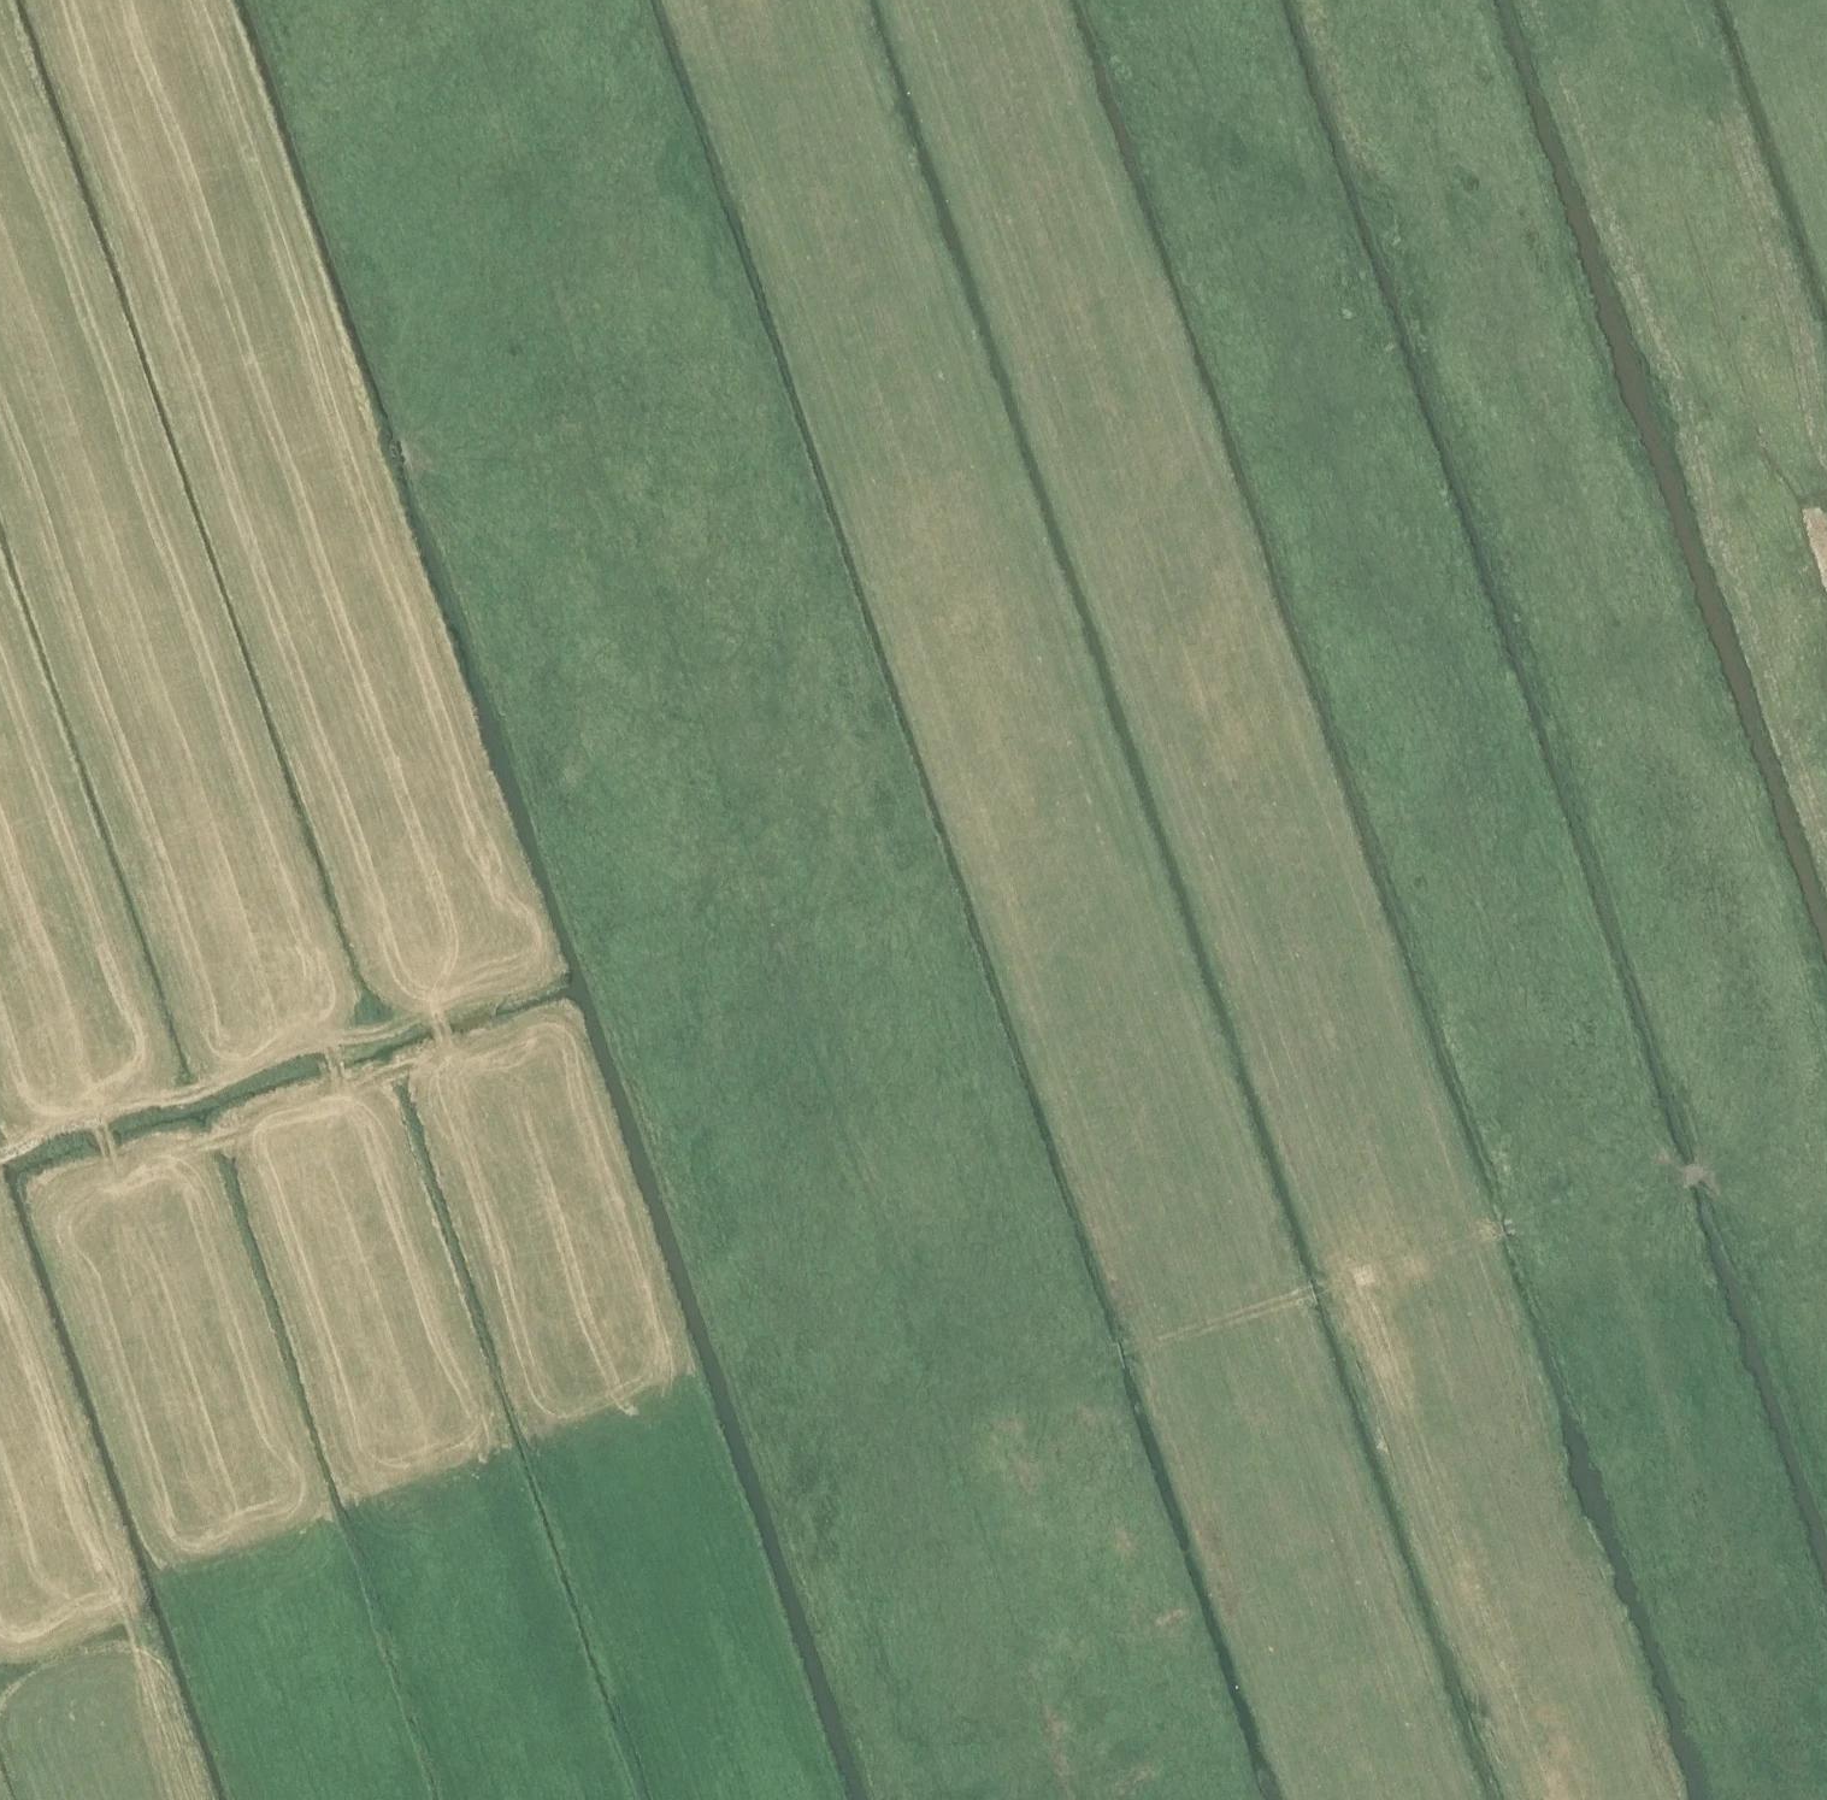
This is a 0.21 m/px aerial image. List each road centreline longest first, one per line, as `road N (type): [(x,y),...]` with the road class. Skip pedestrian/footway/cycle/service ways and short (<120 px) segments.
road 1 (track): [(399,877),(424,1016),(0,1156)]
road 2 (track): [(0,1255),(194,1799)]

